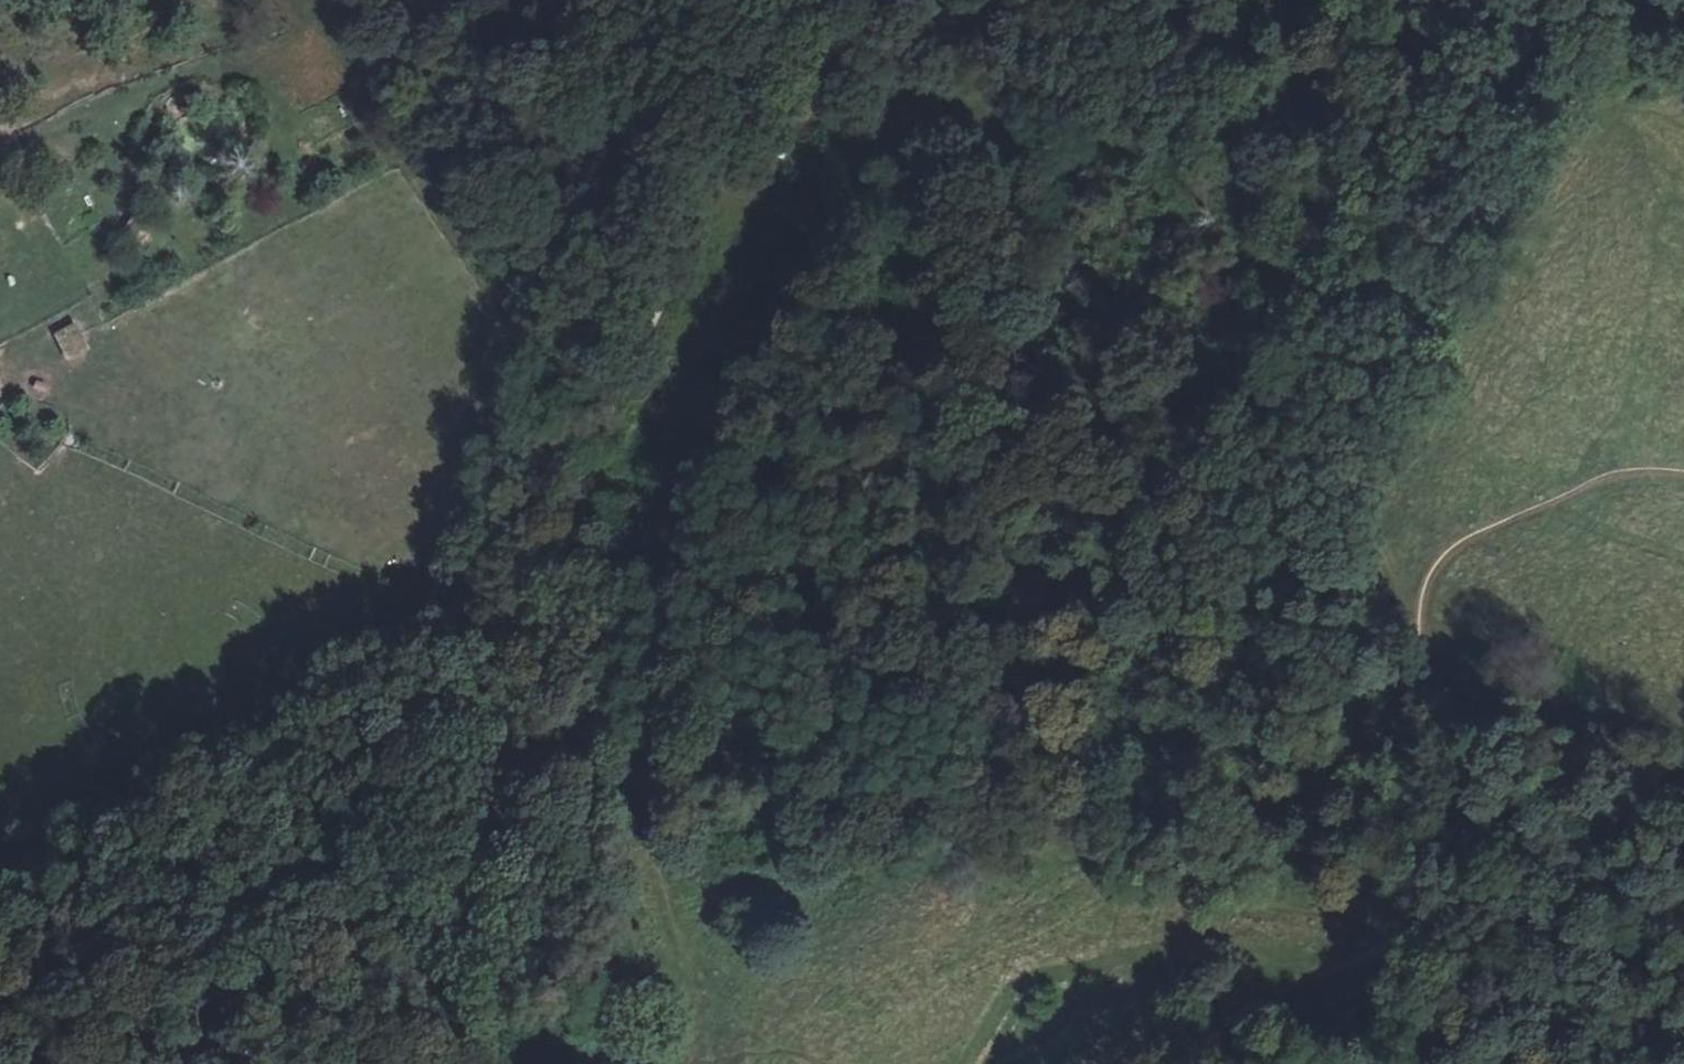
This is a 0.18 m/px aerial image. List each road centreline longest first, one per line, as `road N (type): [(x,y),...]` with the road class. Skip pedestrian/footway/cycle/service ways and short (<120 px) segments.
road 1 (track): [(627,391),(570,433),(489,557),(333,696),(140,813),(0,865)]
road 2 (track): [(603,441),(541,676),(510,763),(394,926),(255,1063)]
road 3 (track): [(823,0),(766,88),(627,391)]

